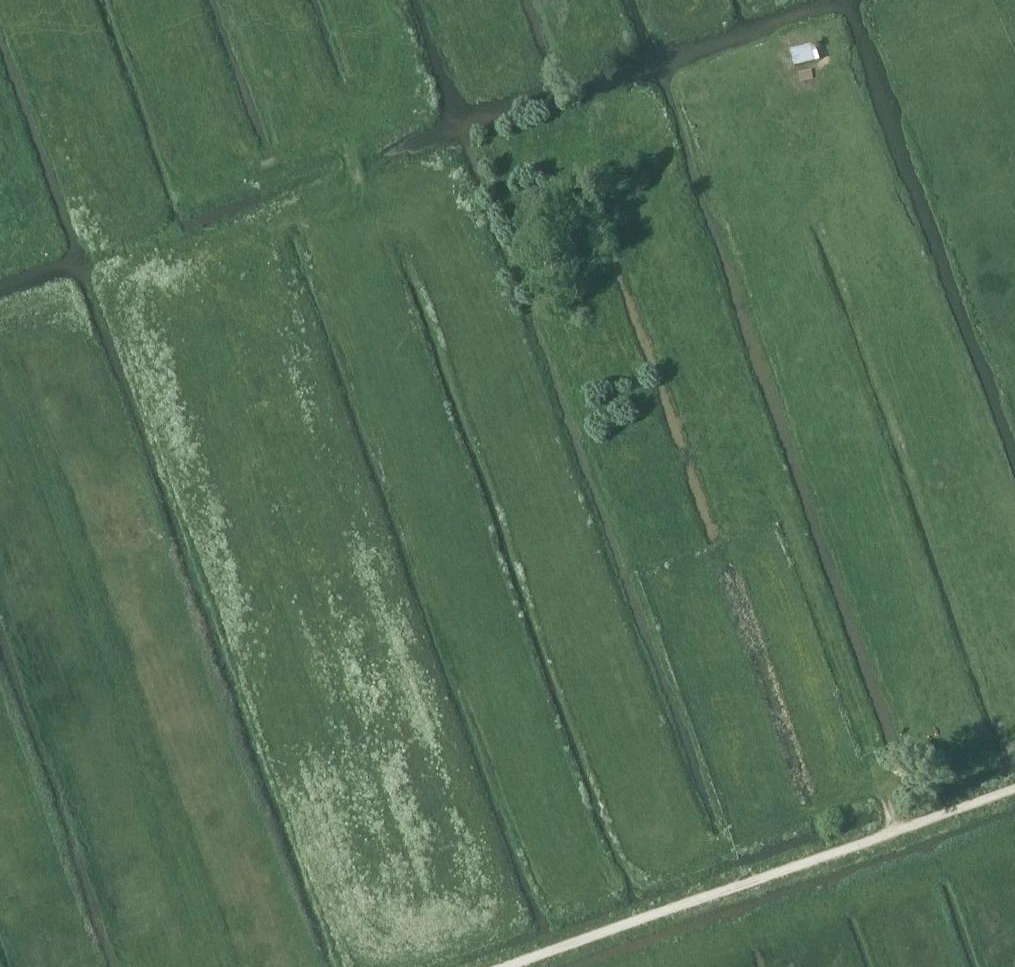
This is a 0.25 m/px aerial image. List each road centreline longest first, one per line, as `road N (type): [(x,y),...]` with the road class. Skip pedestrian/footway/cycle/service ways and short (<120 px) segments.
road 1 (track): [(0,391),(194,923)]
road 2 (track): [(502,966),(1014,787)]

